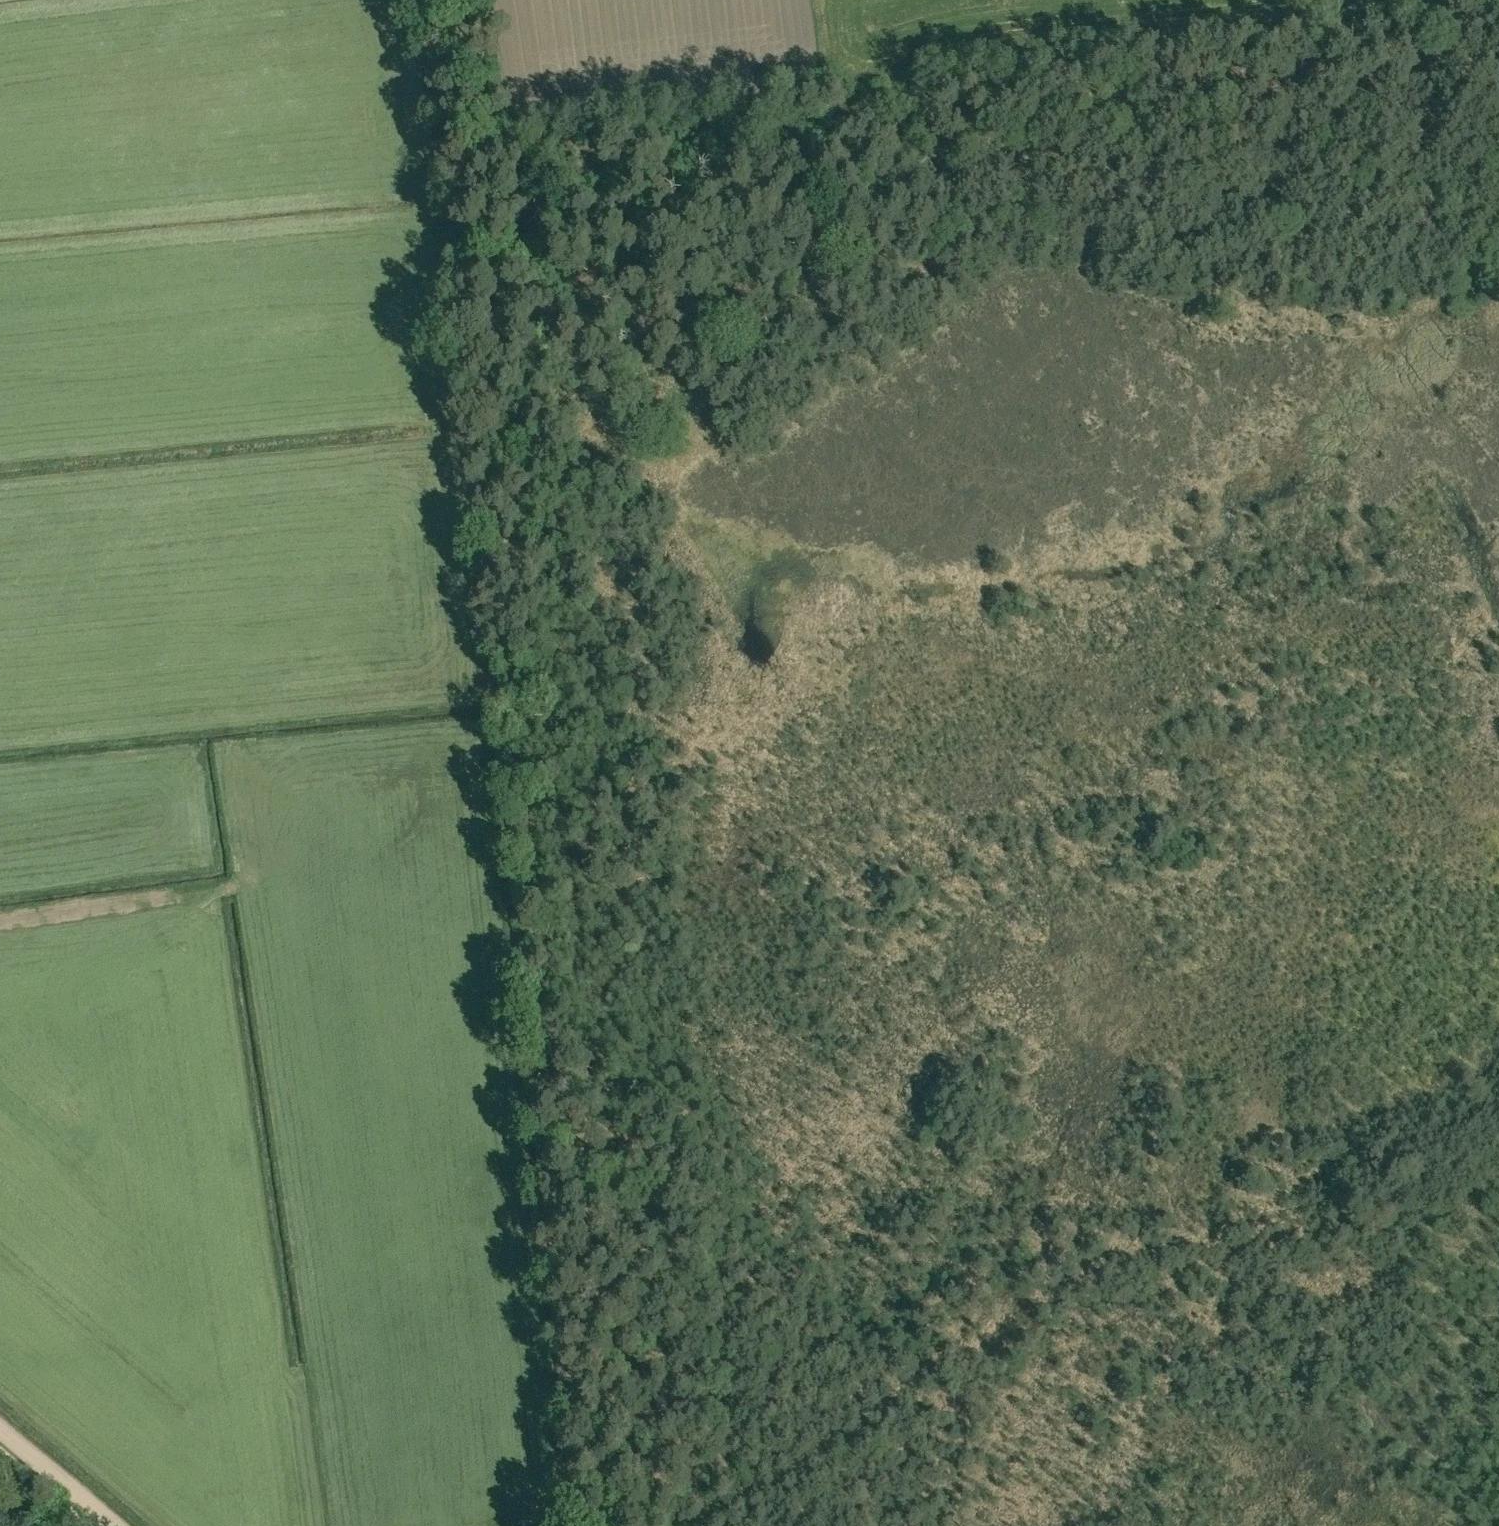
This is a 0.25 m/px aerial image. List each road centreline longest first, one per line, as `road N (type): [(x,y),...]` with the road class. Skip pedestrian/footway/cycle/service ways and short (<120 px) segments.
road 1 (track): [(115,1525),(0,1428)]

